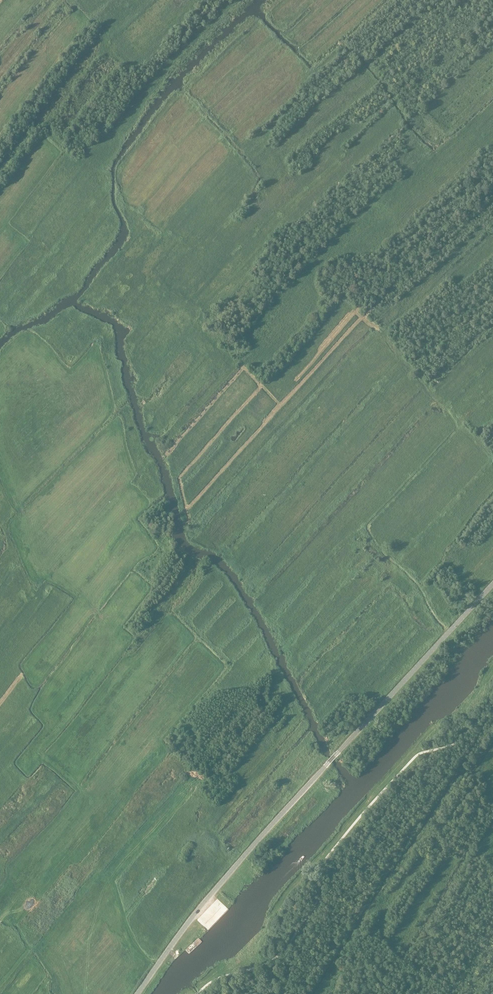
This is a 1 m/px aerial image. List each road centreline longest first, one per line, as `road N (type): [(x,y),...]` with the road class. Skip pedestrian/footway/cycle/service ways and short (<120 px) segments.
road 1 (tertiary): [(137,993),(247,853),(492,584)]

